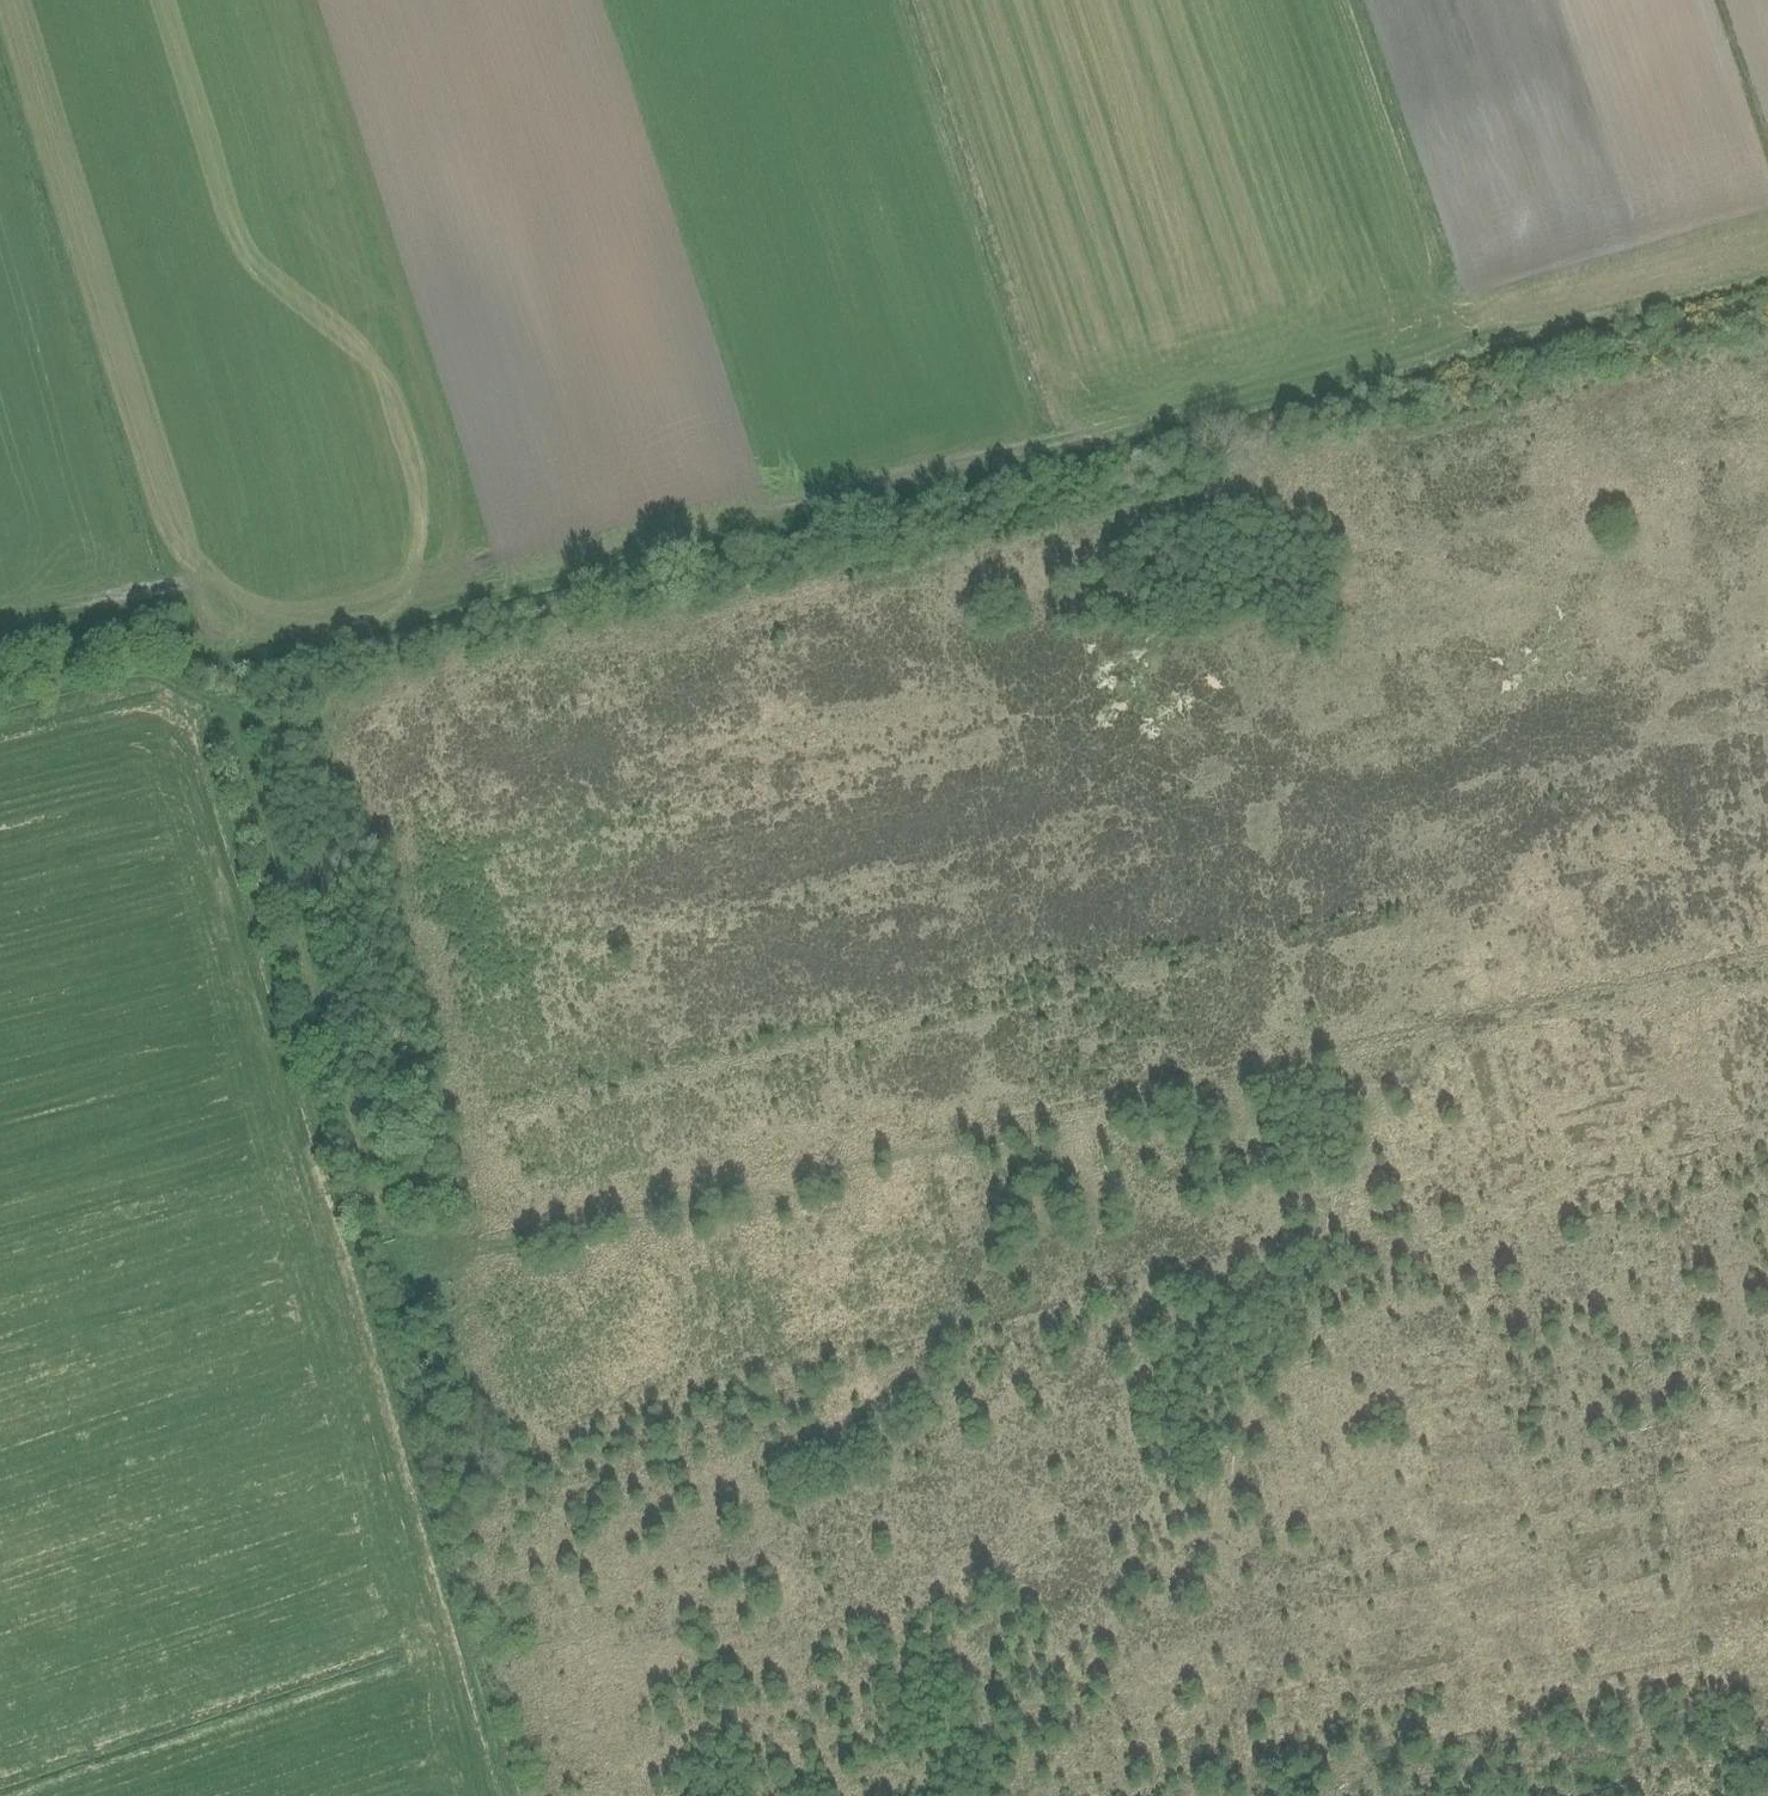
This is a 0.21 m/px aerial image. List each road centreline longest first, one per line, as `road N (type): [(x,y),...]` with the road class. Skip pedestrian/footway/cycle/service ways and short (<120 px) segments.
road 1 (track): [(0,709),(142,673),(232,719),(386,1240)]

